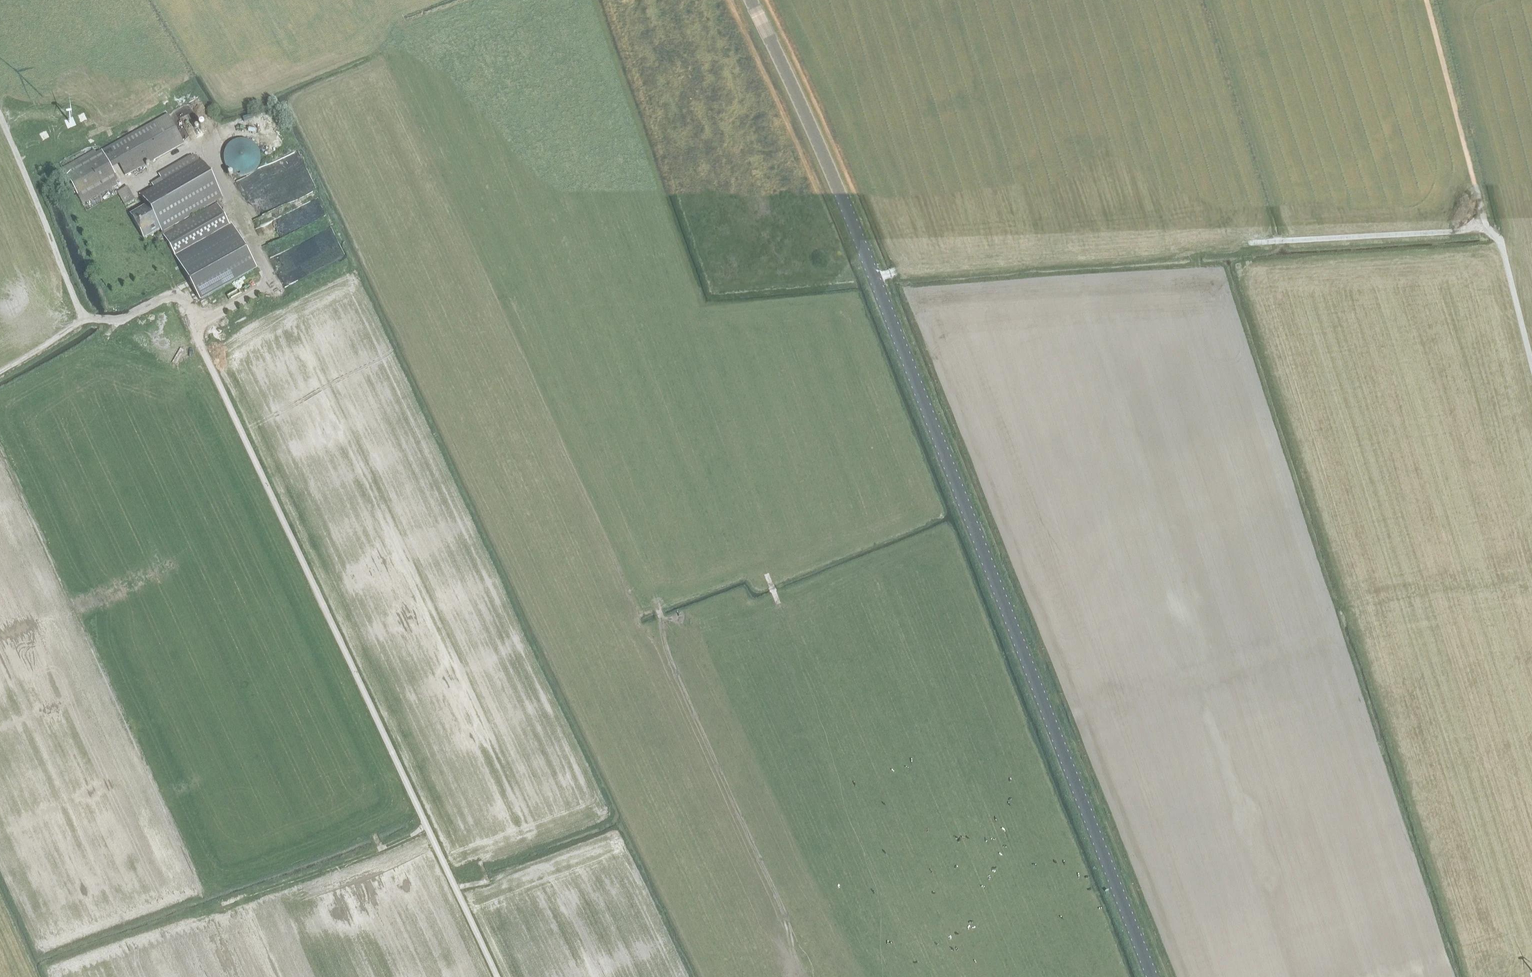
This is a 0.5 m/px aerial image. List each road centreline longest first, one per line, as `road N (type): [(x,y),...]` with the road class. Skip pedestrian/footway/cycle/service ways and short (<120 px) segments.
road 1 (secondary): [(1150,976),(887,310),(752,0)]
road 2 (track): [(83,318),(0,116)]

